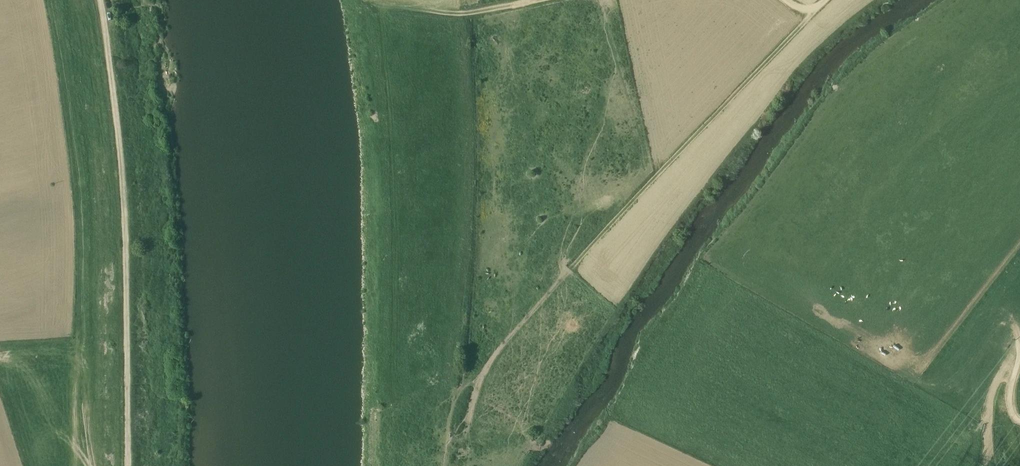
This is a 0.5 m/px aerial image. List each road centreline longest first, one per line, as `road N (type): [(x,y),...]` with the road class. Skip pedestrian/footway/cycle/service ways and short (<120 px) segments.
road 1 (track): [(477,378),(813,12)]
road 2 (track): [(98,0),(127,232),(128,465)]

